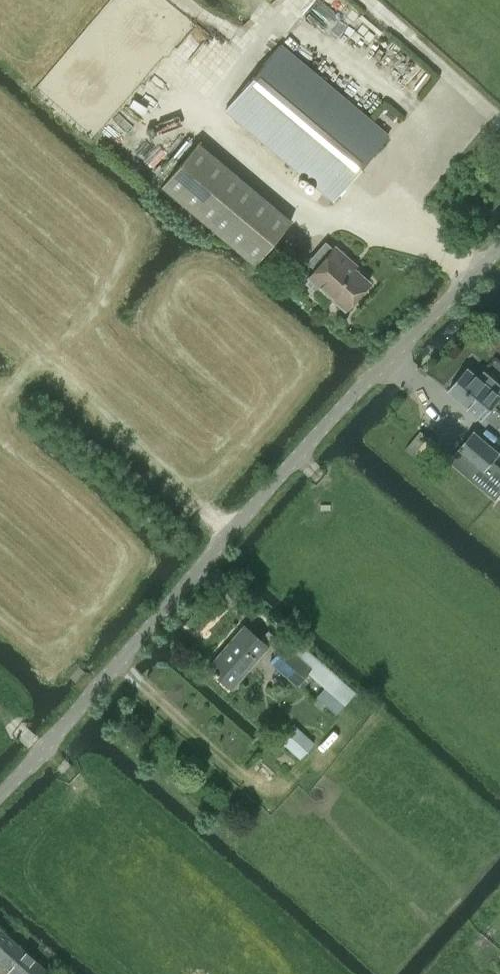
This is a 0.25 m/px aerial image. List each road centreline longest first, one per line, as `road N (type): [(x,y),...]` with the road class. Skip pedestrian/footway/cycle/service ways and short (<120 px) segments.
road 1 (unclassified): [(0,792),(499,234)]

